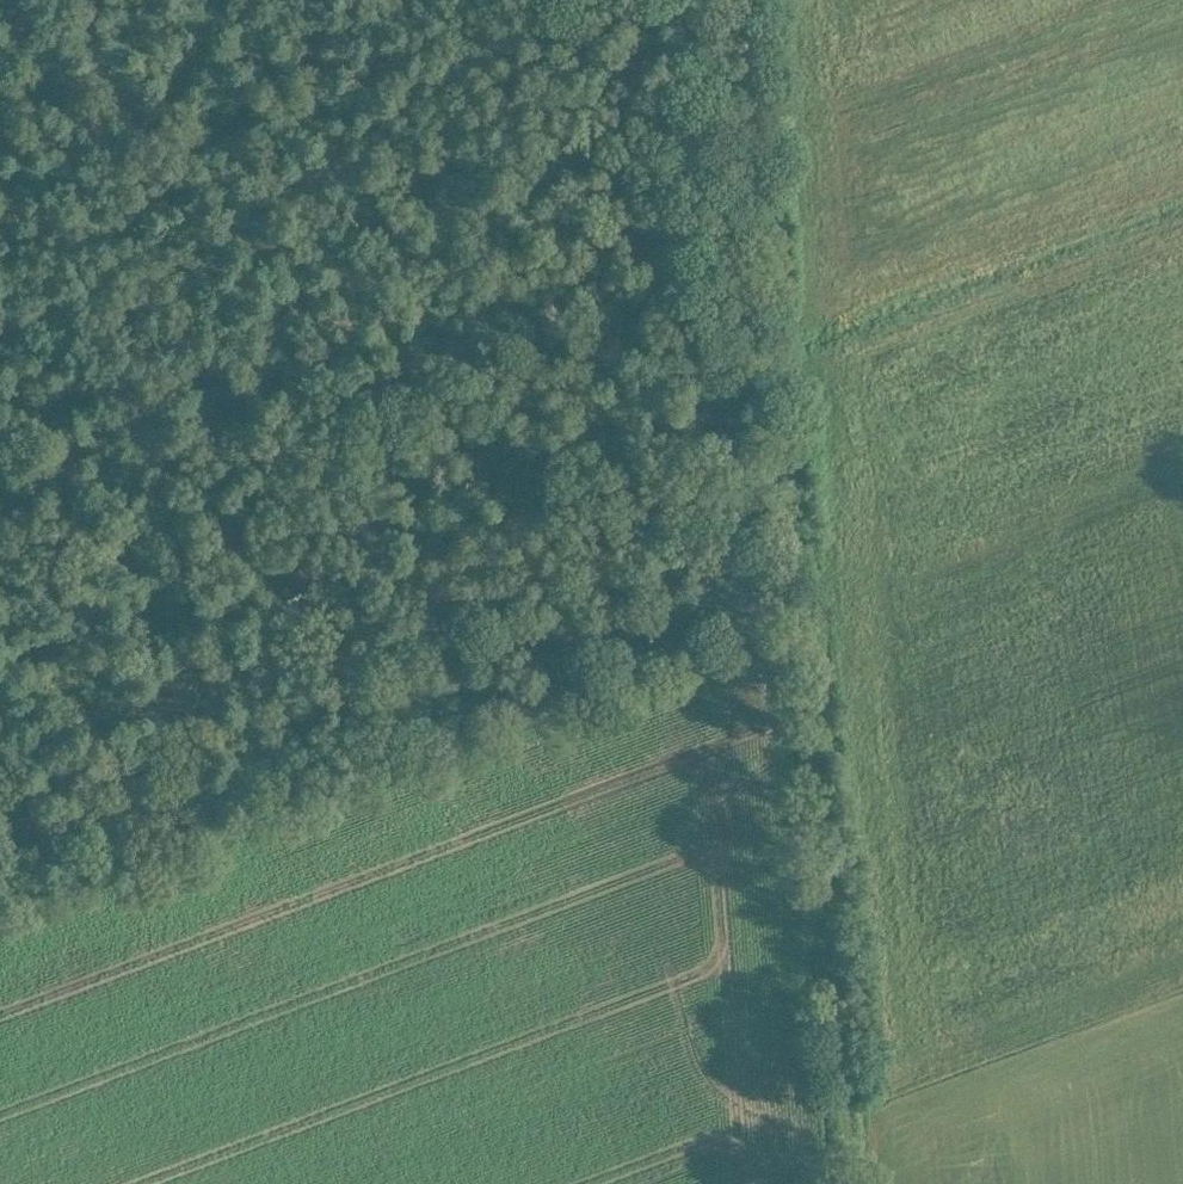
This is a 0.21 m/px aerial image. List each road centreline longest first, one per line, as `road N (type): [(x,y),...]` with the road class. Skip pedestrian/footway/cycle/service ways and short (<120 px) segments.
road 1 (track): [(845,1183),(804,486)]
road 2 (track): [(750,0),(804,486)]

